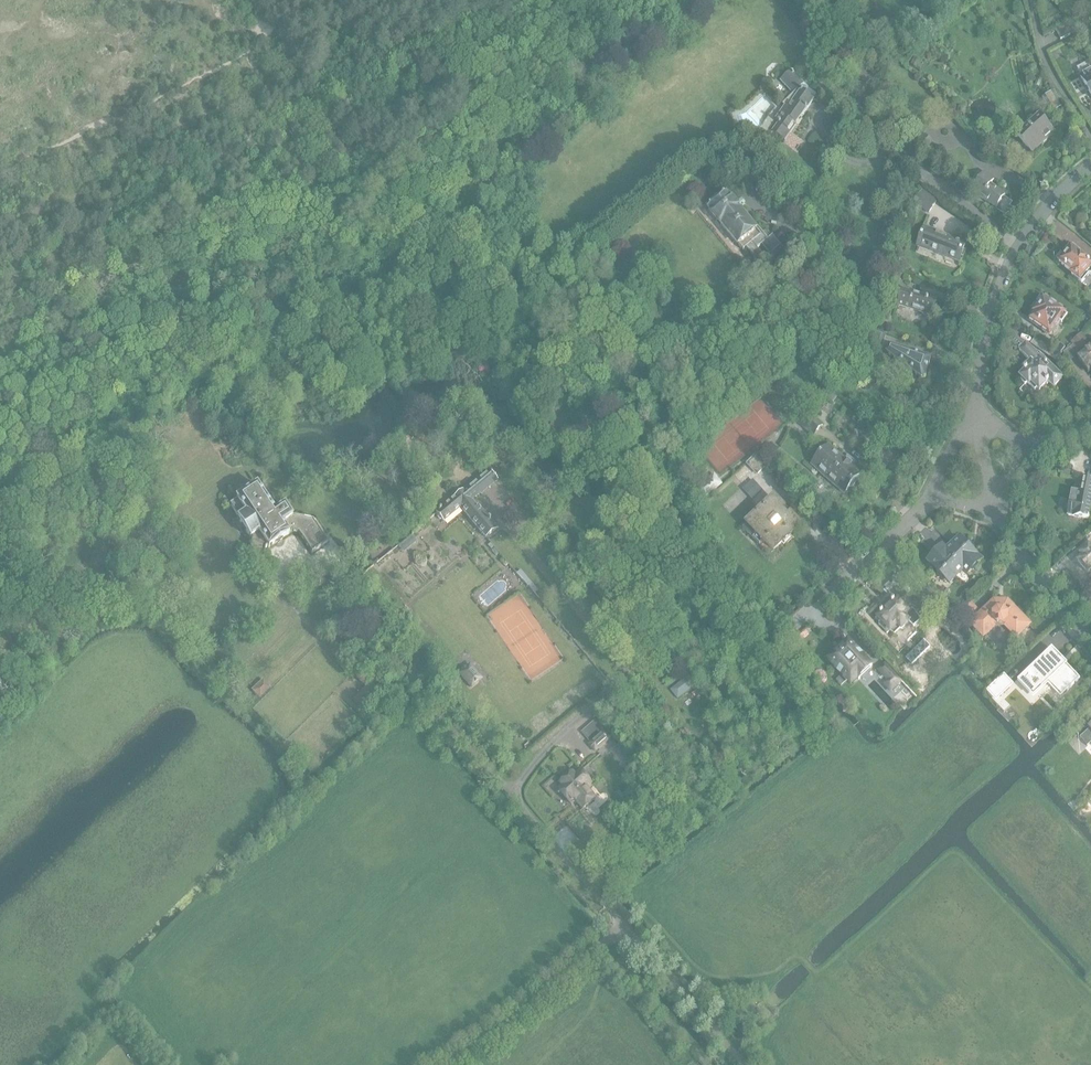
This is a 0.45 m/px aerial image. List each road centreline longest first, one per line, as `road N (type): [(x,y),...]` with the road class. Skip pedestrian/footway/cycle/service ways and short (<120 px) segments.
road 1 (track): [(670,416),(503,240),(494,159),(523,146),(522,88),(547,64),(546,44),(468,55),(361,28),(368,0)]
road 2 (track): [(1090,1000),(955,849),(820,975),(799,954),(661,911),(646,909),(627,923)]
road 3 (track): [(649,448),(670,416),(706,399),(720,333),(833,265)]
road 4 (residential): [(975,407),(987,320),(1018,246),(1090,165)]
road 5 (track): [(457,661),(381,572),(432,528),(460,562)]
road 6 (track): [(682,0),(526,102)]
road 7 (residential): [(1090,638),(1022,561),(997,510)]
road 8 (residential): [(828,600),(933,497)]
road 9 (track): [(625,966),(538,1064)]
road 10 (track): [(625,966),(710,1064)]
road 11 (track): [(408,604),(505,526)]

